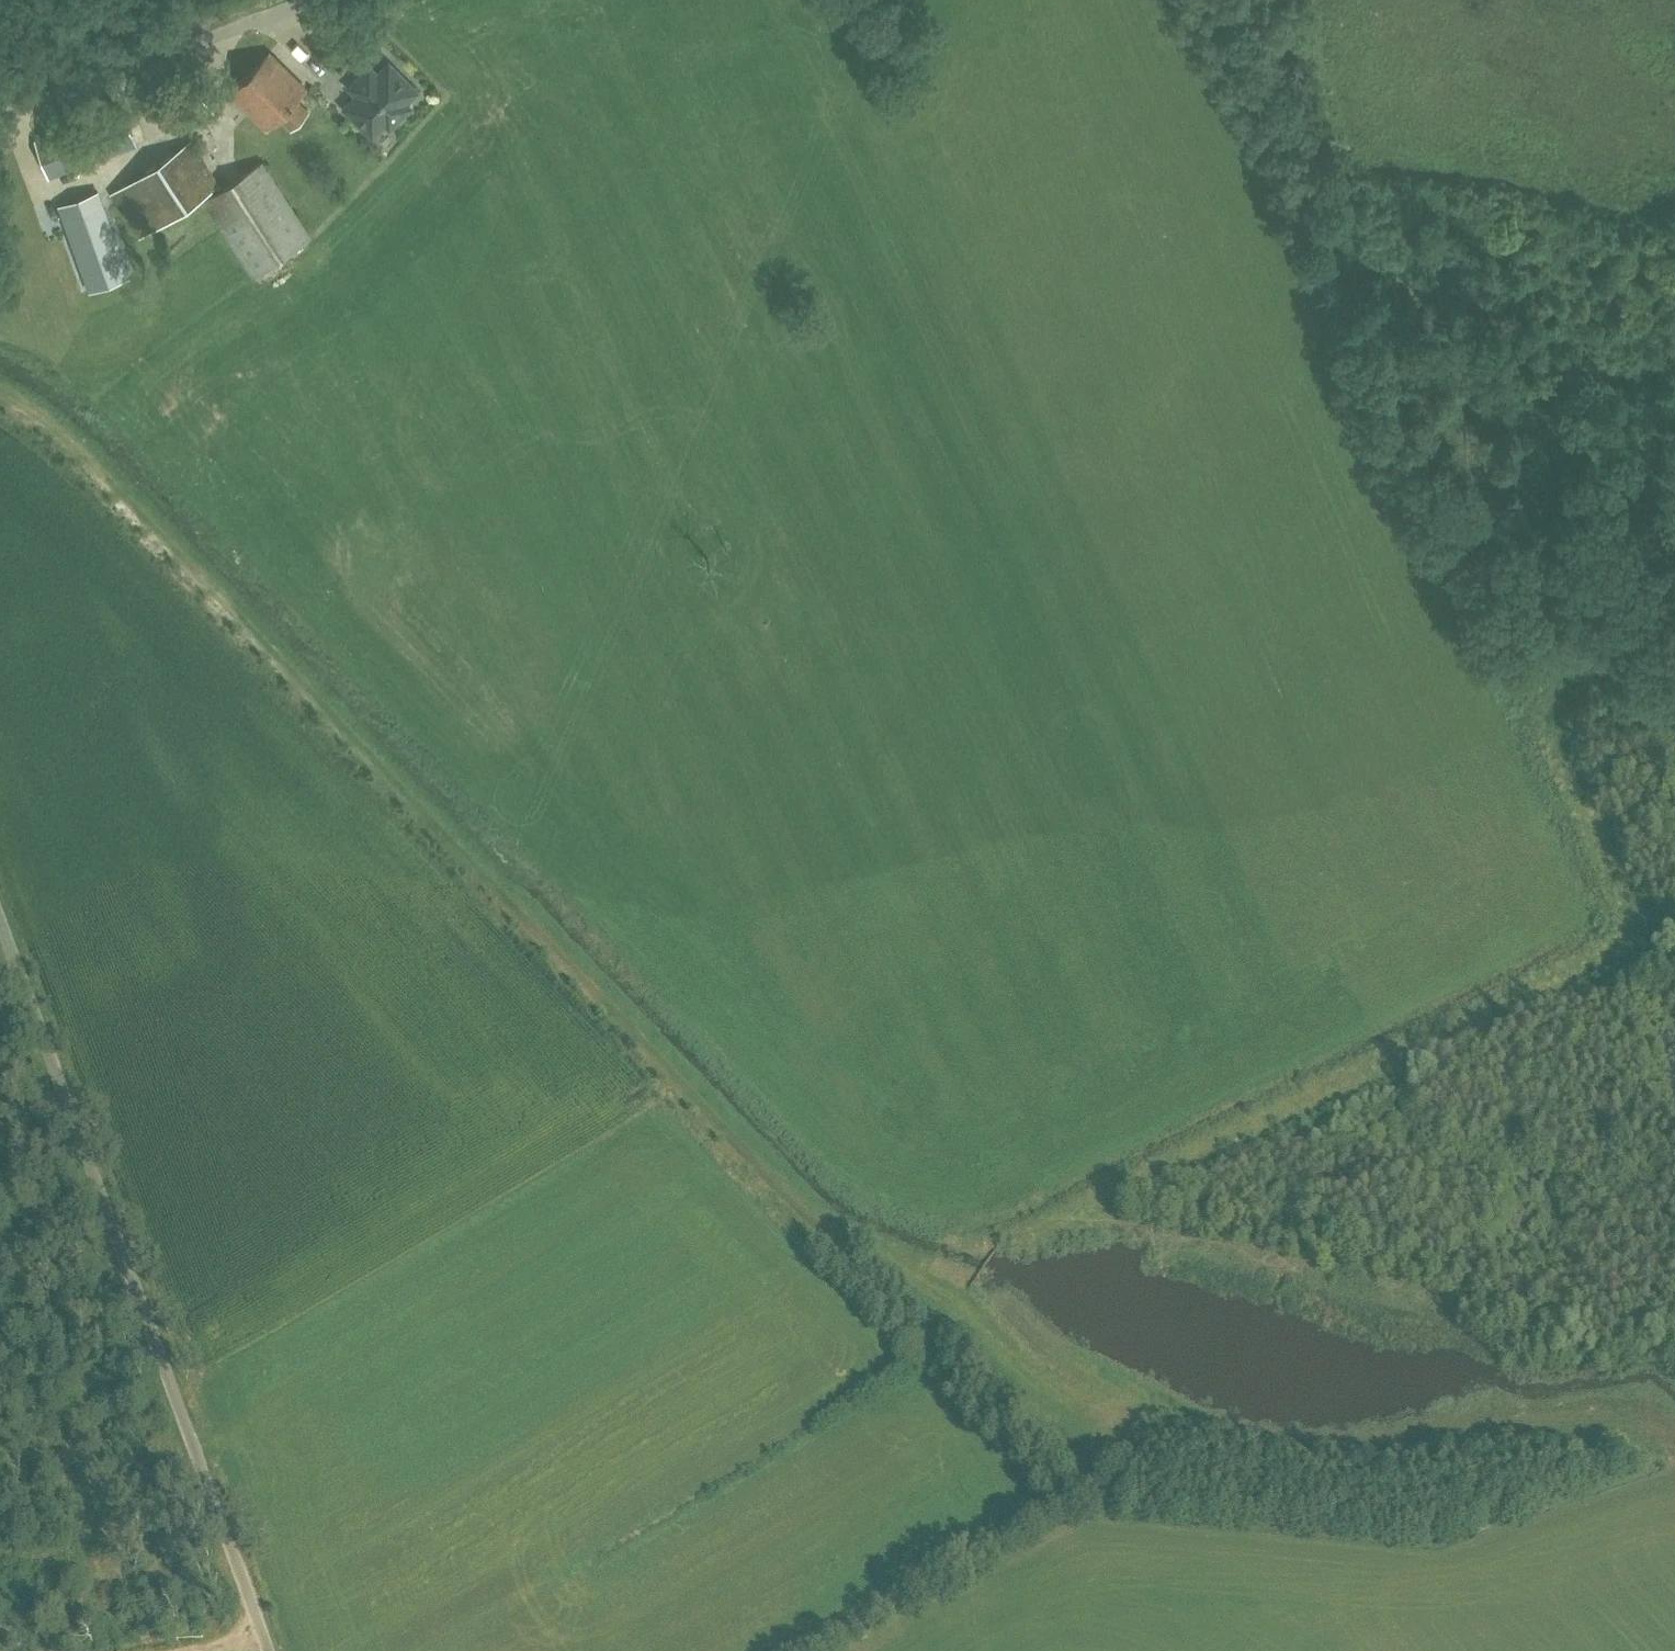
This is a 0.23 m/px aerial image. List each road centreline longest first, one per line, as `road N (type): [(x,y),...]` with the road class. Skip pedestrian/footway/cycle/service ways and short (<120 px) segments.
road 1 (track): [(0,394),(69,442),(791,1198),(818,1222),(886,1254),(961,1304),(1012,1361),(1054,1390),(1144,1417),(1217,1425),(1354,1436),(1584,1432),(1674,1455)]
road 2 (unclassified): [(261,1650),(0,922)]
road 3 (track): [(809,1650),(1094,1488),(1144,1417)]
road 4 (unclassified): [(0,116),(186,48)]
road 5 (track): [(328,0),(186,48)]

